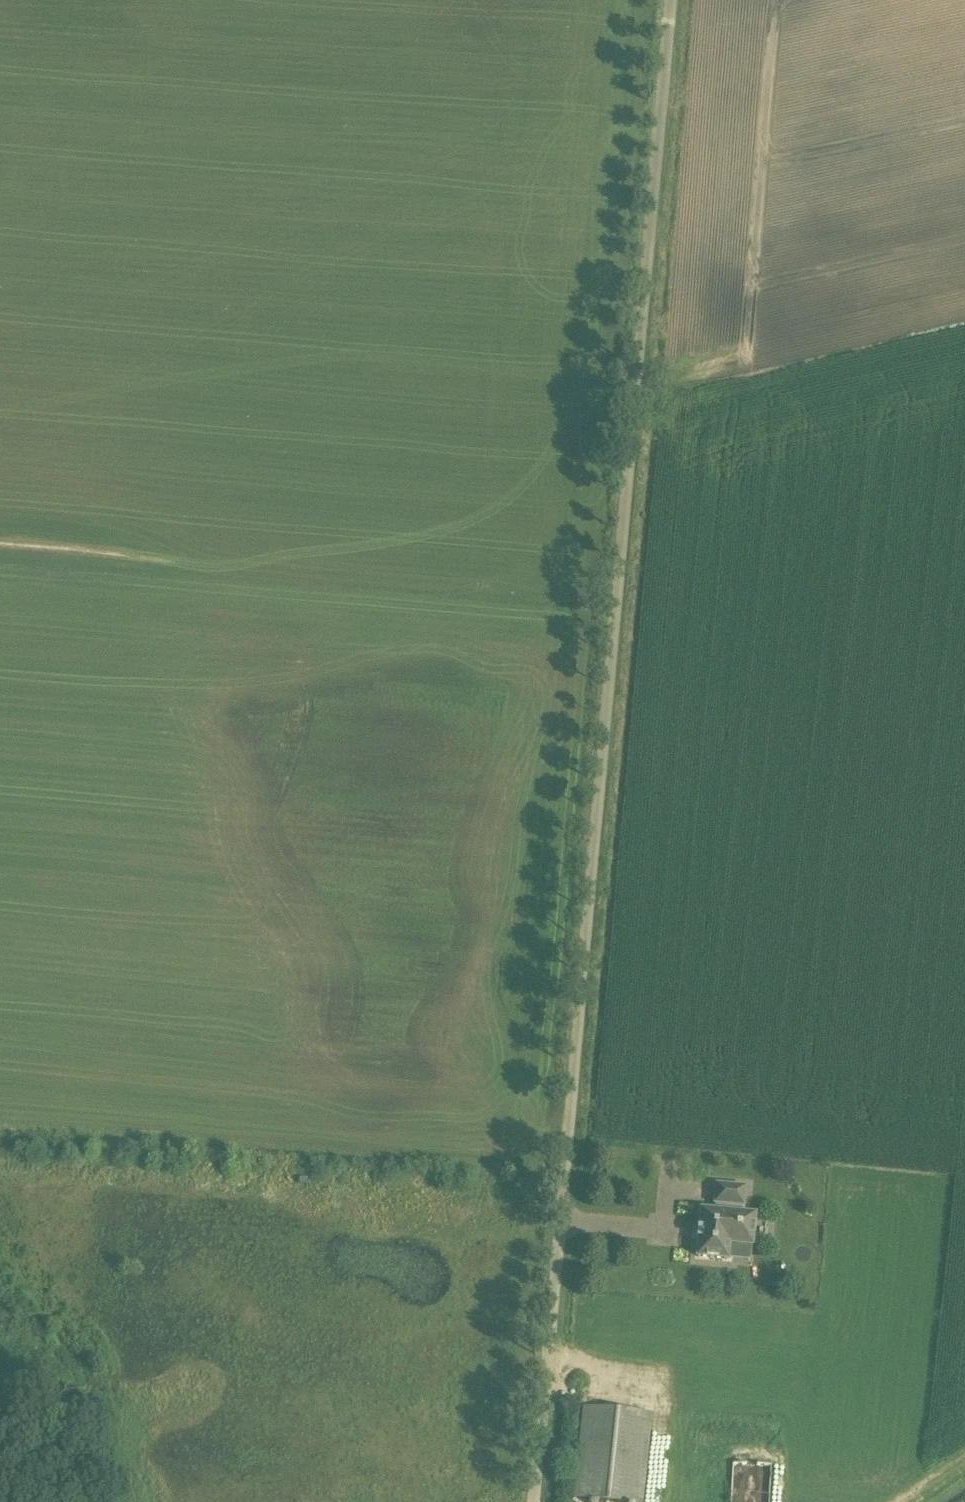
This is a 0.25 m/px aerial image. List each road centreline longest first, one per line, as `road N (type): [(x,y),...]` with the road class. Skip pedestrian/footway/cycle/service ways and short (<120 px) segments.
road 1 (unclassified): [(534,1501),(671,0)]

